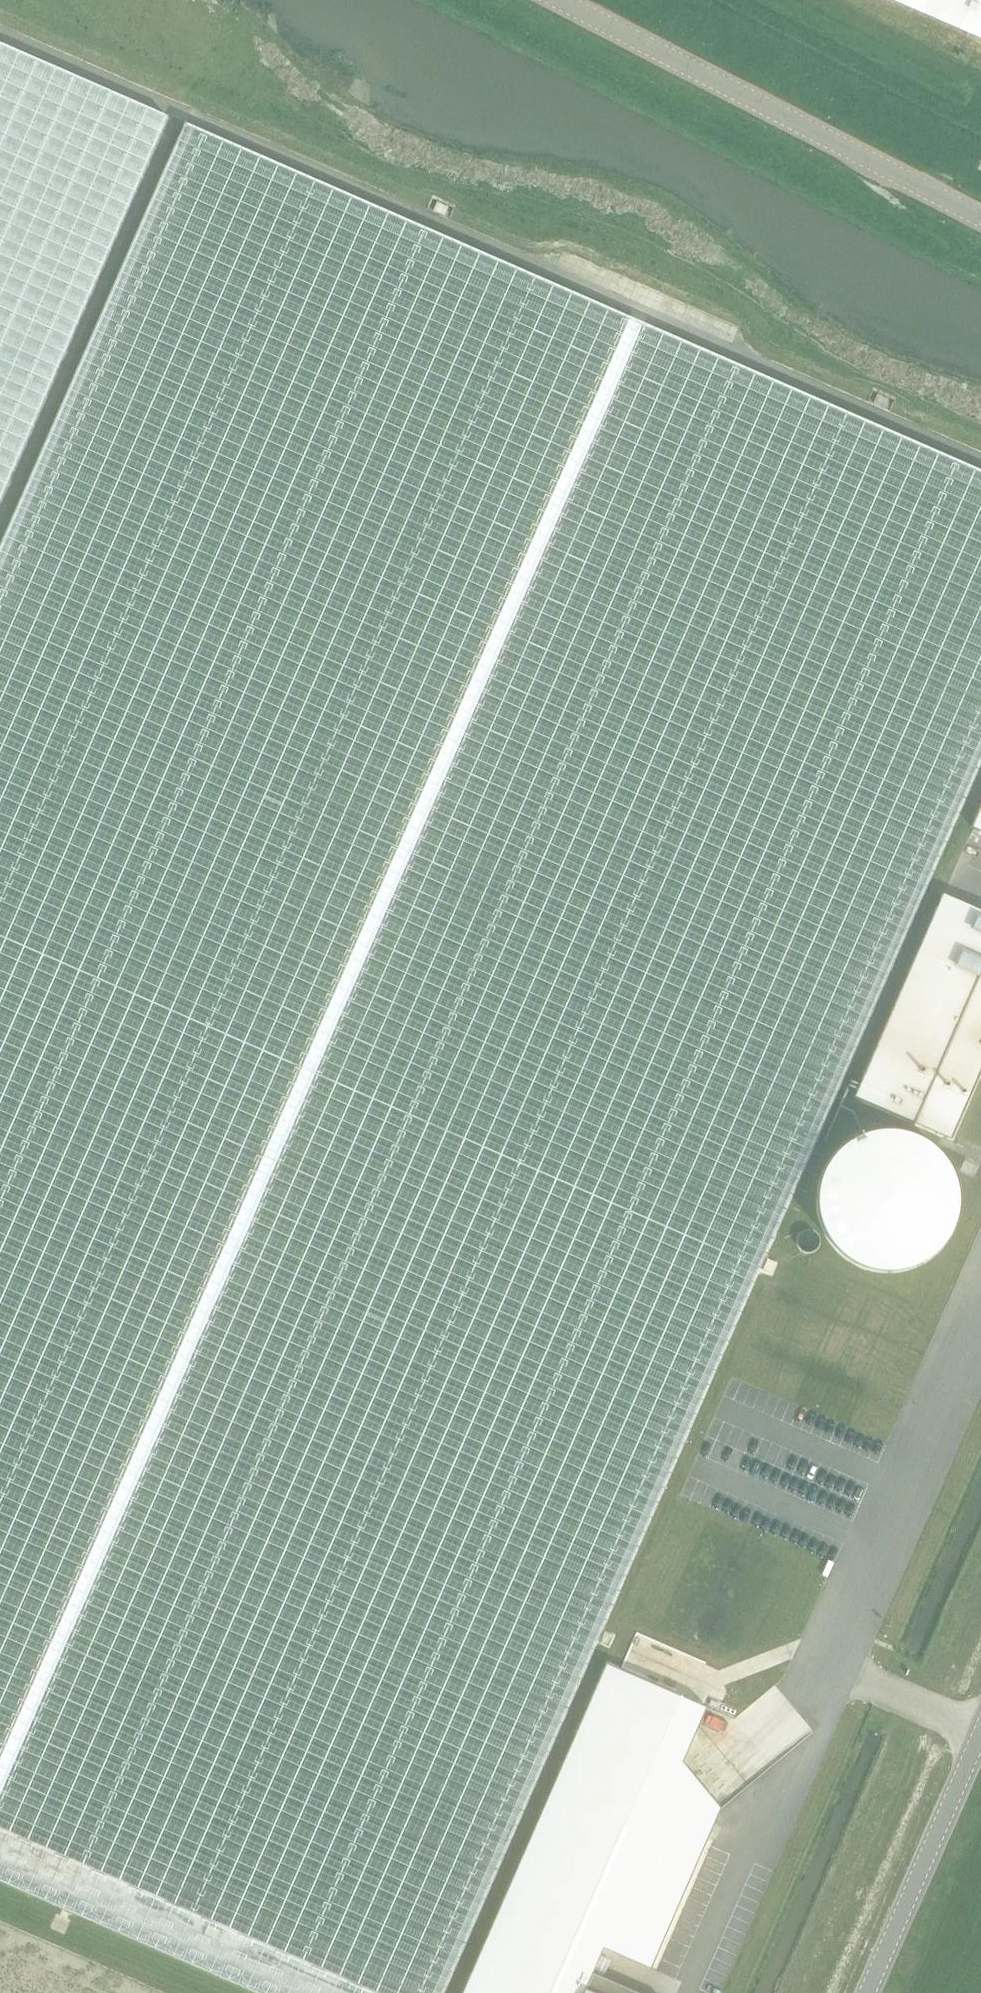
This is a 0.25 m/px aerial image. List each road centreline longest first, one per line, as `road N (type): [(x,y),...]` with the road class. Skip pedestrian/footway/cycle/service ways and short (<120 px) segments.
road 1 (unclassified): [(980,217),(562,0)]
road 2 (unclassified): [(980,1737),(869,1992)]

